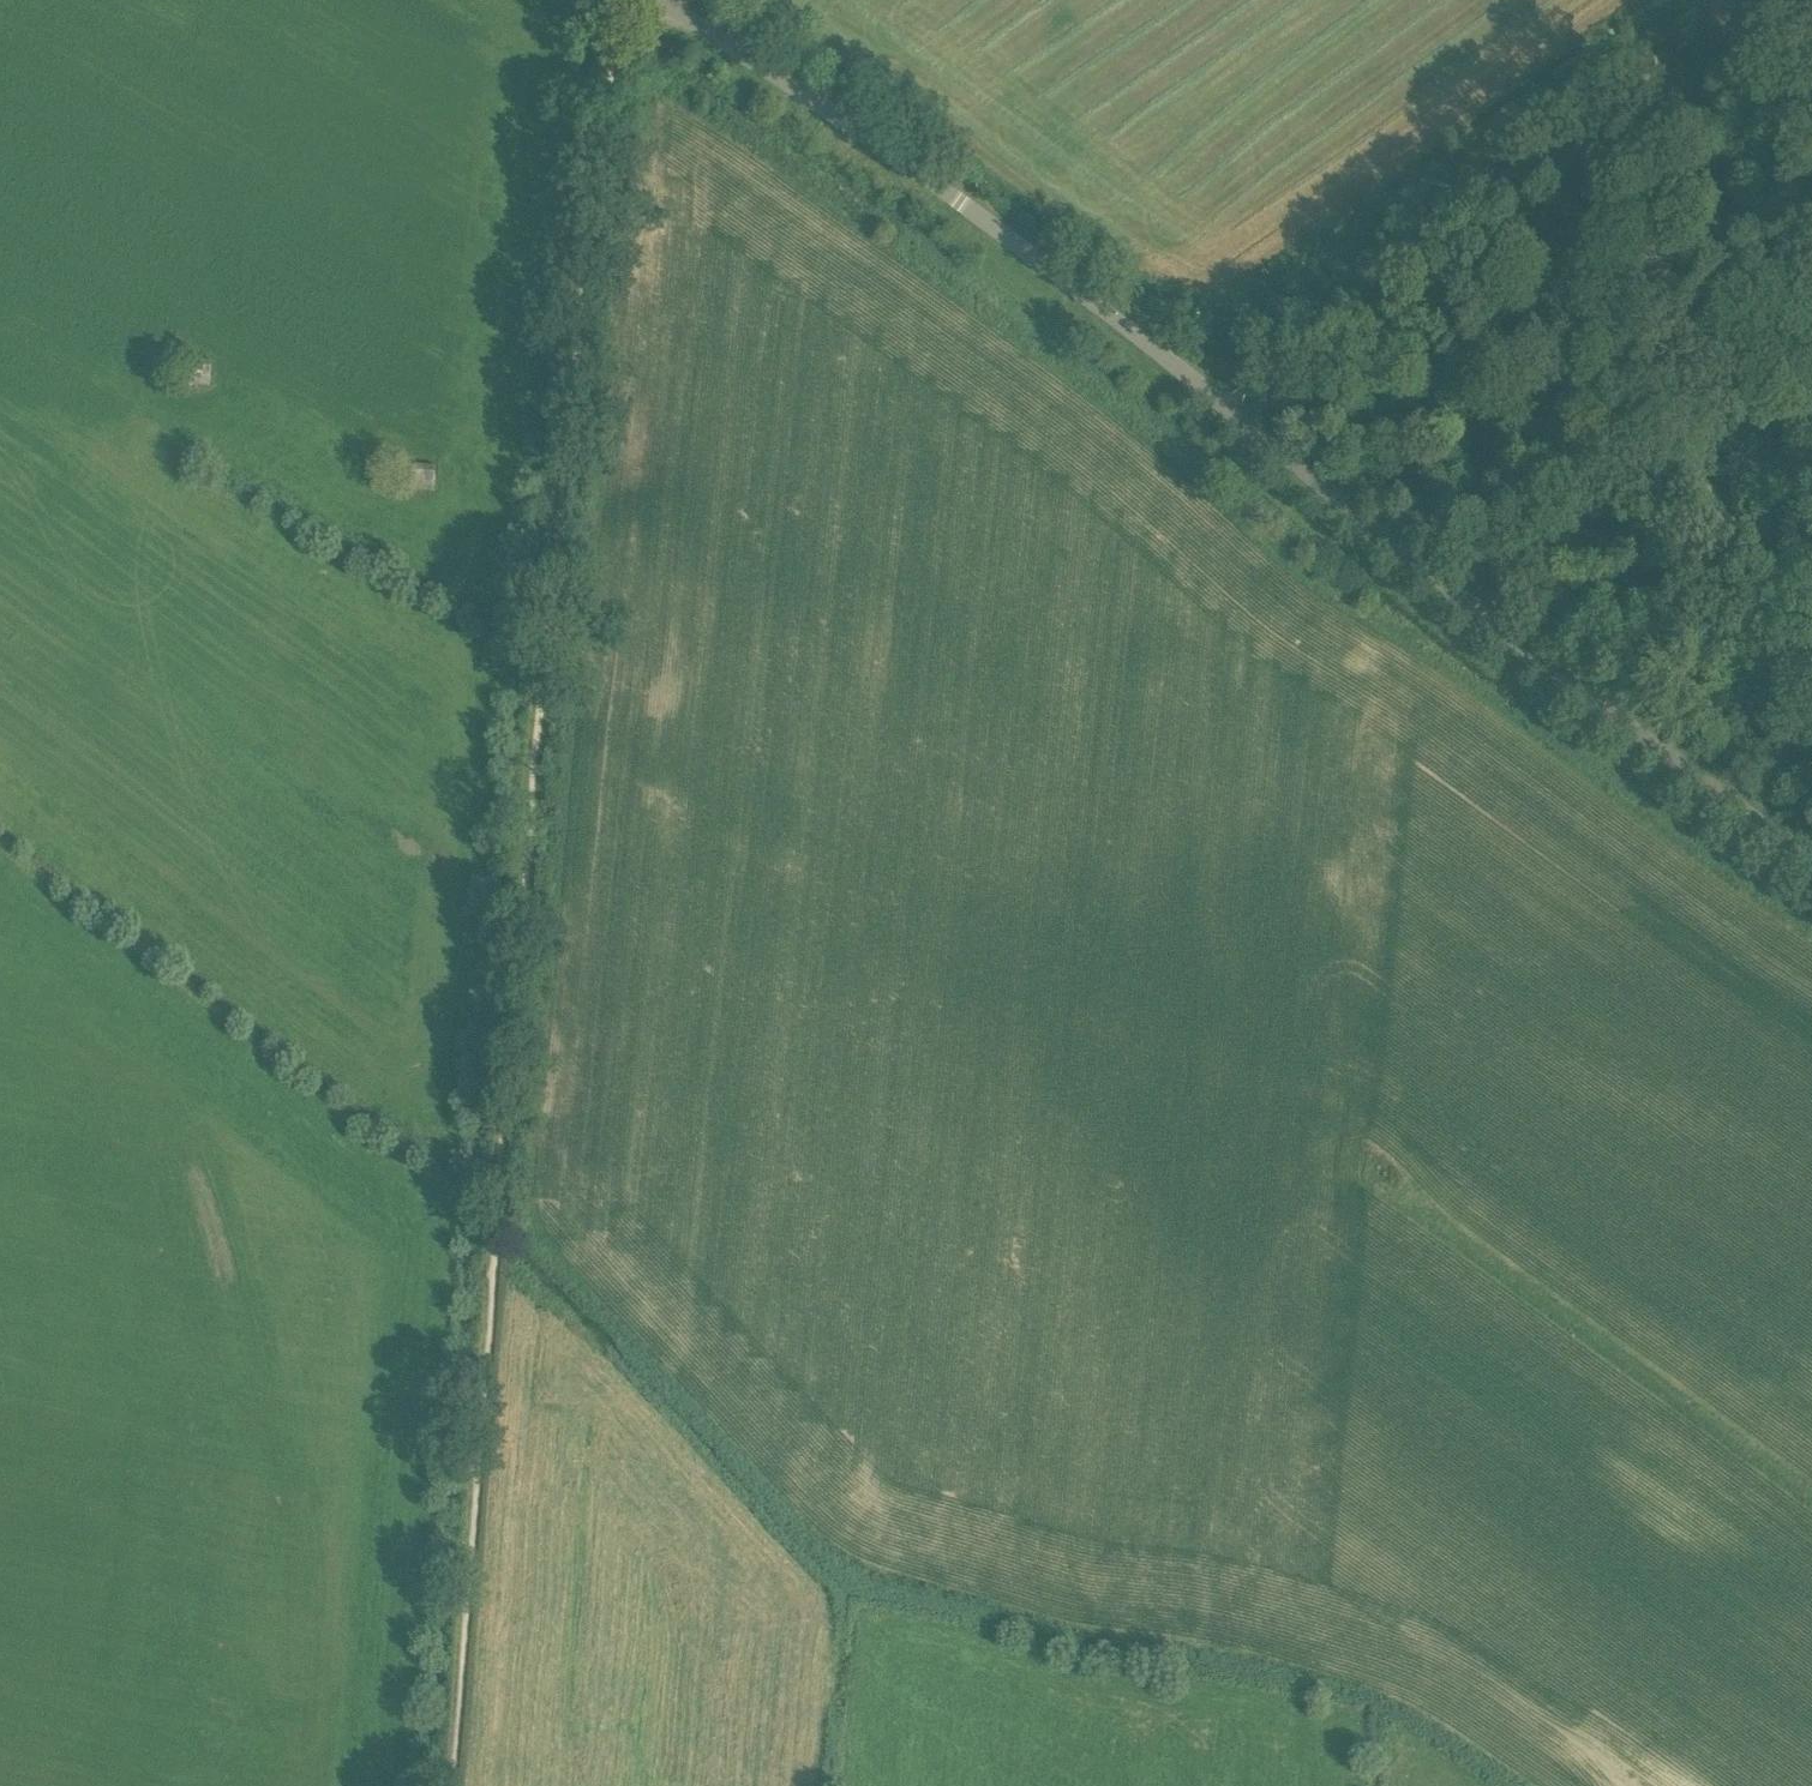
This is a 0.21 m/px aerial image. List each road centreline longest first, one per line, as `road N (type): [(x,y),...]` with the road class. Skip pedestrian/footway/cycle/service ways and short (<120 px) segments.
road 1 (unclassified): [(1811,857),(1456,595),(959,202),(656,0)]

